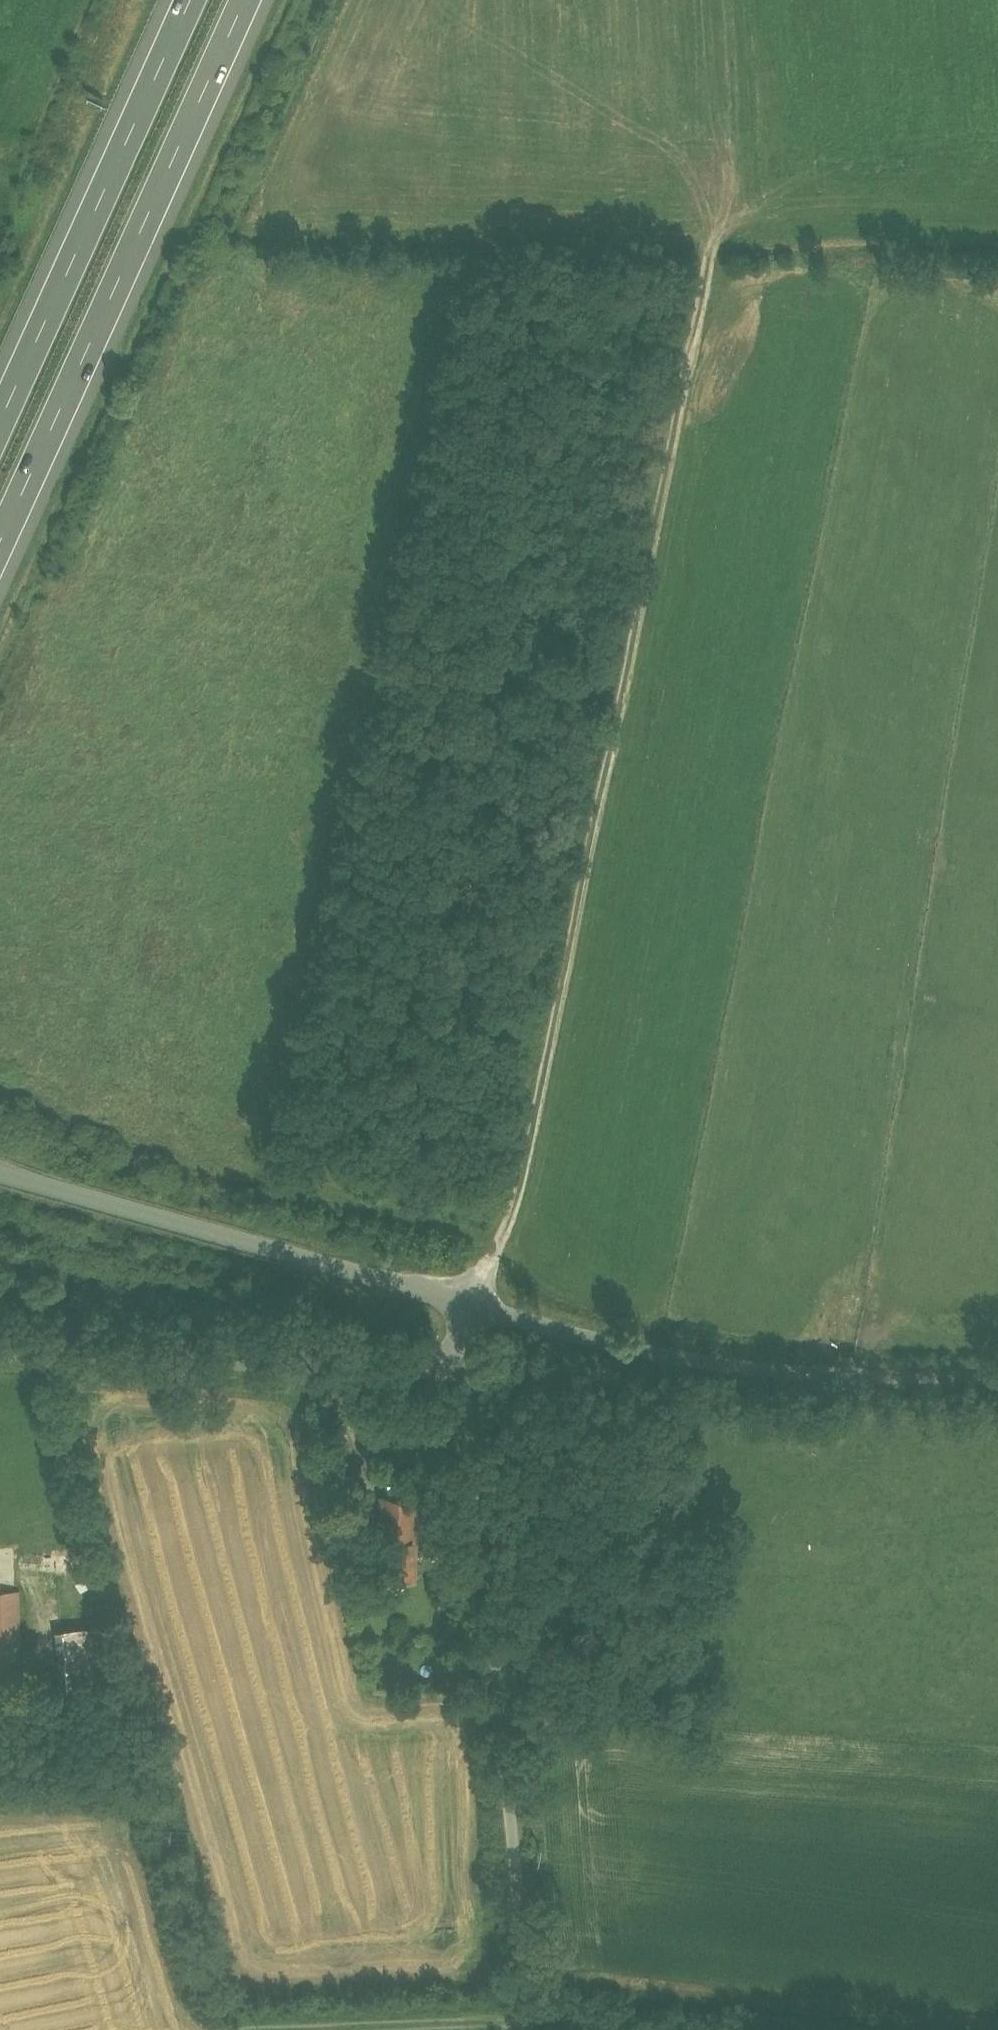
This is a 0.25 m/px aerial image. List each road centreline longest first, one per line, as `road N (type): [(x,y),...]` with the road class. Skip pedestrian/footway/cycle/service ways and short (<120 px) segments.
road 1 (track): [(707,257),(518,1189),(471,1312)]
road 2 (unclassified): [(529,2029),(517,1848),(462,1364),(471,1312)]
road 3 (motorway): [(0,539),(246,0)]
road 4 (unclassified): [(471,1312),(676,1363),(997,1383)]
road 5 (unclassified): [(0,1167),(471,1312)]
road 6 (motorway): [(190,0),(0,418)]
road 7 (track): [(495,1248),(329,1199)]
road 8 (track): [(528,2023),(372,2029)]

